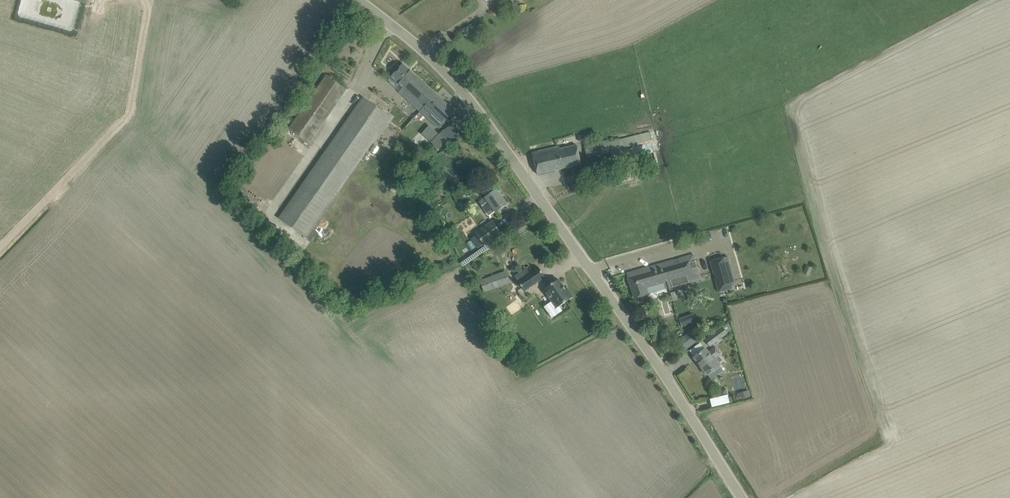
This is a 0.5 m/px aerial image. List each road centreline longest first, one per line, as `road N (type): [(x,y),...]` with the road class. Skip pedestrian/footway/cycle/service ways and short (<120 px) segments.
road 1 (unclassified): [(743,497),(461,89),(360,0)]
road 2 (track): [(0,251),(131,115),(149,0)]

